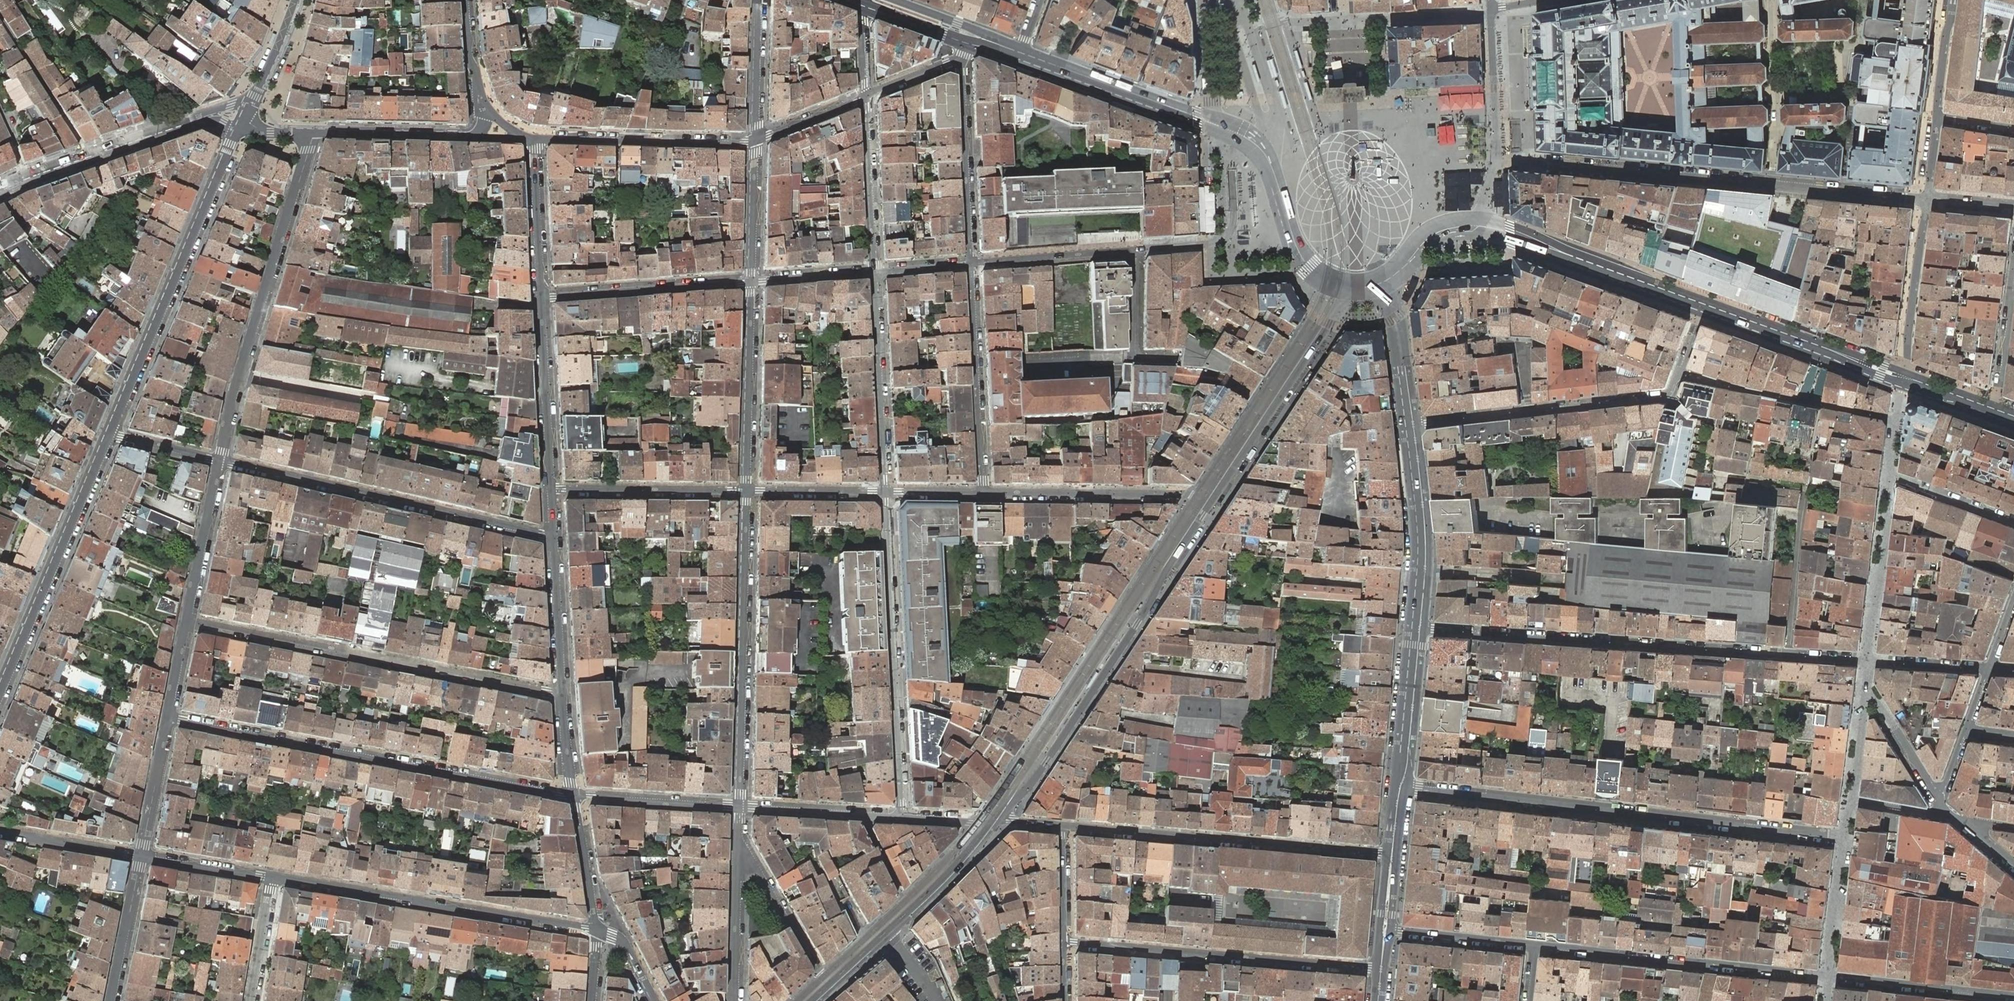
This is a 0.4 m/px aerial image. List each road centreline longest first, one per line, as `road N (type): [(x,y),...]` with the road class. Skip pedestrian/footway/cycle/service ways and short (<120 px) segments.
road 1 (residential): [(1416,627),(1868,659)]
road 2 (residential): [(1400,783),(1842,836)]
road 3 (residential): [(1496,159),(1925,198)]
road 4 (residential): [(575,798),(168,720)]
road 5 (tertiary): [(998,822),(1032,784),(1216,494)]
road 6 (residential): [(188,620),(562,692)]
road 7 (residential): [(1227,130),(1217,244),(970,263)]
road 8 (residential): [(554,536),(220,462)]
road 9 (residential): [(220,462),(311,134)]
road 10 (tertiary): [(239,128),(110,436)]
road 11 (residential): [(1391,854),(1063,825)]
road 12 (tertiary): [(272,877),(596,930)]
road 13 (residential): [(886,492),(900,818)]
road 14 (residential): [(1381,969),(1063,942)]
road 15 (residential): [(740,809),(747,491)]
road 16 (residential): [(1828,975),(1536,943)]
road 17 (residential): [(1681,373),(1667,396),(1410,425)]
road 18 (tertiary): [(110,436),(0,693)]
road 19 (tertiary): [(1216,494),(1325,333),(1344,288)]
road 20 (secondary): [(1482,226),(1705,306)]
road 21 (residential): [(981,493),(1216,494)]
road 22 (residential): [(981,493),(970,263)]
road 23 (residential): [(1681,373),(1899,419)]
road 24 (residential): [(533,140),(755,141)]
road 25 (residential): [(873,271),(886,492)]
road 26 (secondary): [(1705,306),(1903,388)]
road 27 (residential): [(752,281),(540,297)]
road 28 (residential): [(747,491),(752,281)]
road 29 (residential): [(970,263),(964,54)]
road 30 (secondary): [(1020,54),(1213,125)]
road 31 (secondary): [(1227,130),(1263,155),(1305,261),(1344,288)]
road 32 (secondary): [(191,123),(0,192)]
road 33 (secondary): [(1410,425),(1421,545),(1416,627)]
road 34 (residential): [(551,489),(747,491)]
road 35 (residential): [(551,489),(540,297)]
road 36 (residential): [(2013,996),(1828,975)]
road 37 (residential): [(1868,659),(1892,478)]
road 38 (residential): [(1925,198),(1904,373)]
road 39 (tertiary): [(872,943),(998,822)]
road 40 (residential): [(865,98),(873,271)]
road 41 (residential): [(739,839),(829,985)]
road 42 (residential): [(740,809),(575,798)]
road 43 (residential): [(188,620),(220,462)]
road 44 (residential): [(739,839),(735,1000)]
road 45 (residential): [(900,818),(740,809)]
road 46 (residential): [(540,297),(533,140)]
road 47 (secondary): [(1416,627),(1400,783)]
road 48 (residential): [(562,692),(554,536)]
road 49 (residential): [(311,134),(465,137)]
road 50 (residential): [(1536,943),(1385,929)]
road 51 (tertiary): [(1496,159),(1492,11)]
road 52 (residential): [(111,1000),(141,857)]
road 53 (secondary): [(1383,282),(1410,425)]
road 54 (residential): [(2013,269),(1991,411)]
road 55 (tertiary): [(0,830),(141,857)]
road 56 (residential): [(755,141),(759,0)]
road 57 (residential): [(752,281),(755,141)]
road 58 (residential): [(1842,836),(1828,975)]
road 59 (residential): [(141,857),(168,720)]
road 60 (residential): [(747,491),(886,492)]
road 61 (secondary): [(1020,54),(895,0)]
road 62 (residential): [(596,930),(575,798)]
road 63 (residential): [(1865,684),(1936,796)]
road 64 (tertiary): [(141,857),(272,877)]
road 65 (residential): [(2013,521),(1892,478)]
road 66 (tertiary): [(1212,0),(1213,125)]
road 67 (residential): [(252,1000),(272,877)]
road 68 (residential): [(1990,668),(1868,659)]
road 69 (residential): [(873,271),(752,281)]

